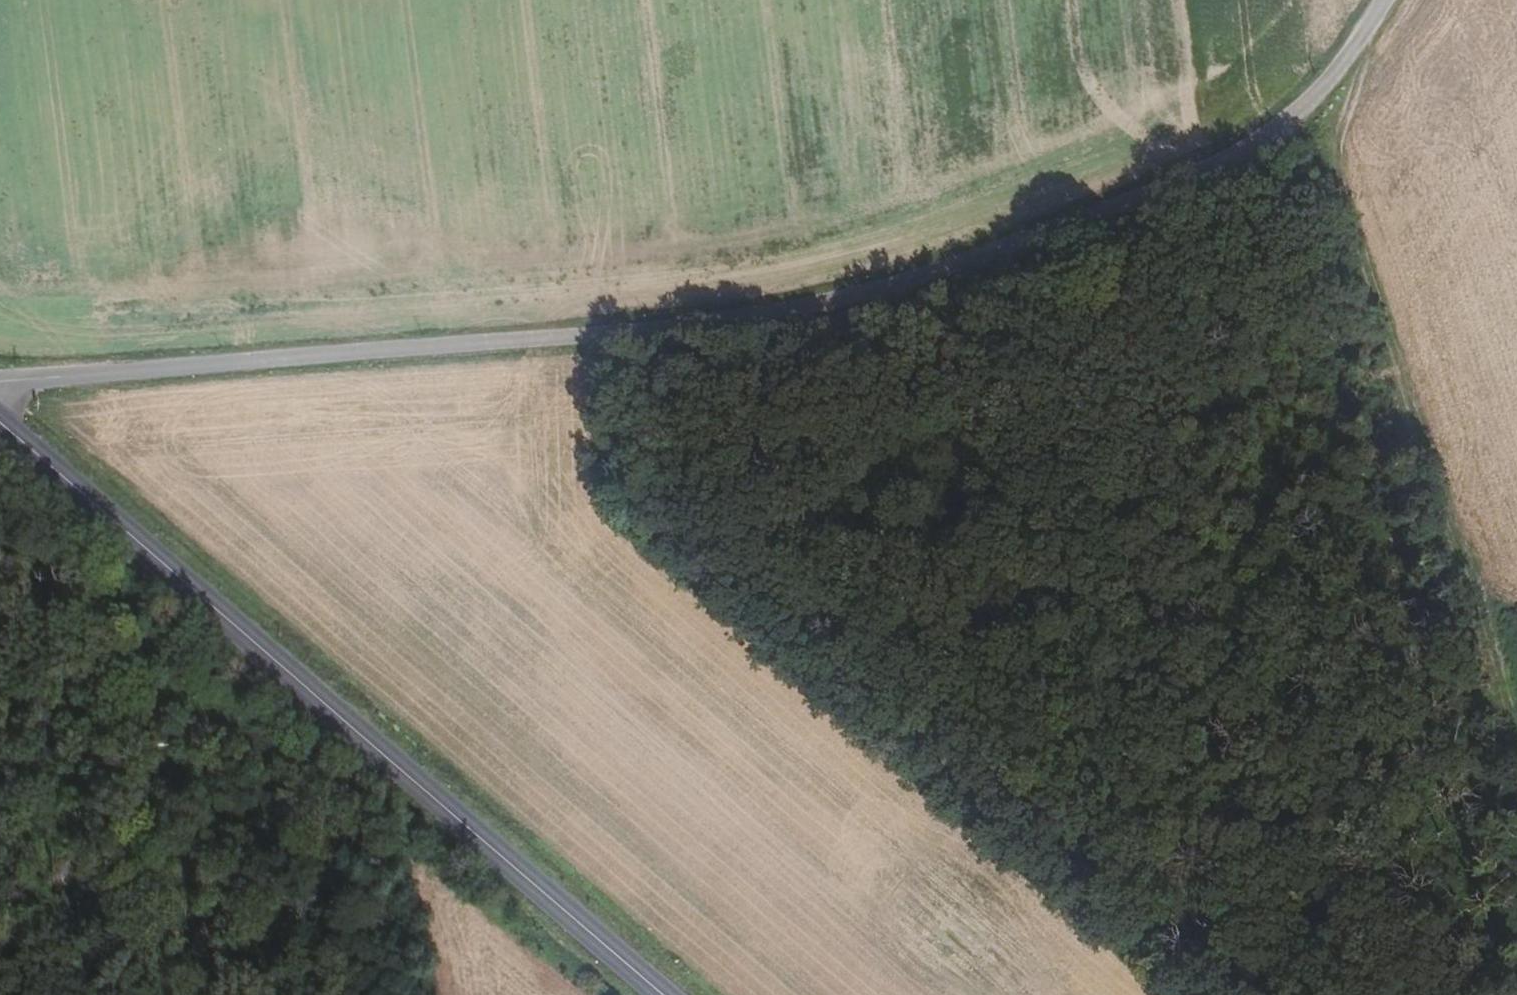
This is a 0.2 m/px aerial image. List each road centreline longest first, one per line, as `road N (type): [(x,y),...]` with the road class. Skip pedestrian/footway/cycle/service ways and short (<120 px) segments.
road 1 (tertiary): [(1383,0),(1306,118),(1232,172),(840,312),(0,383)]
road 2 (primary): [(0,425),(661,994)]

